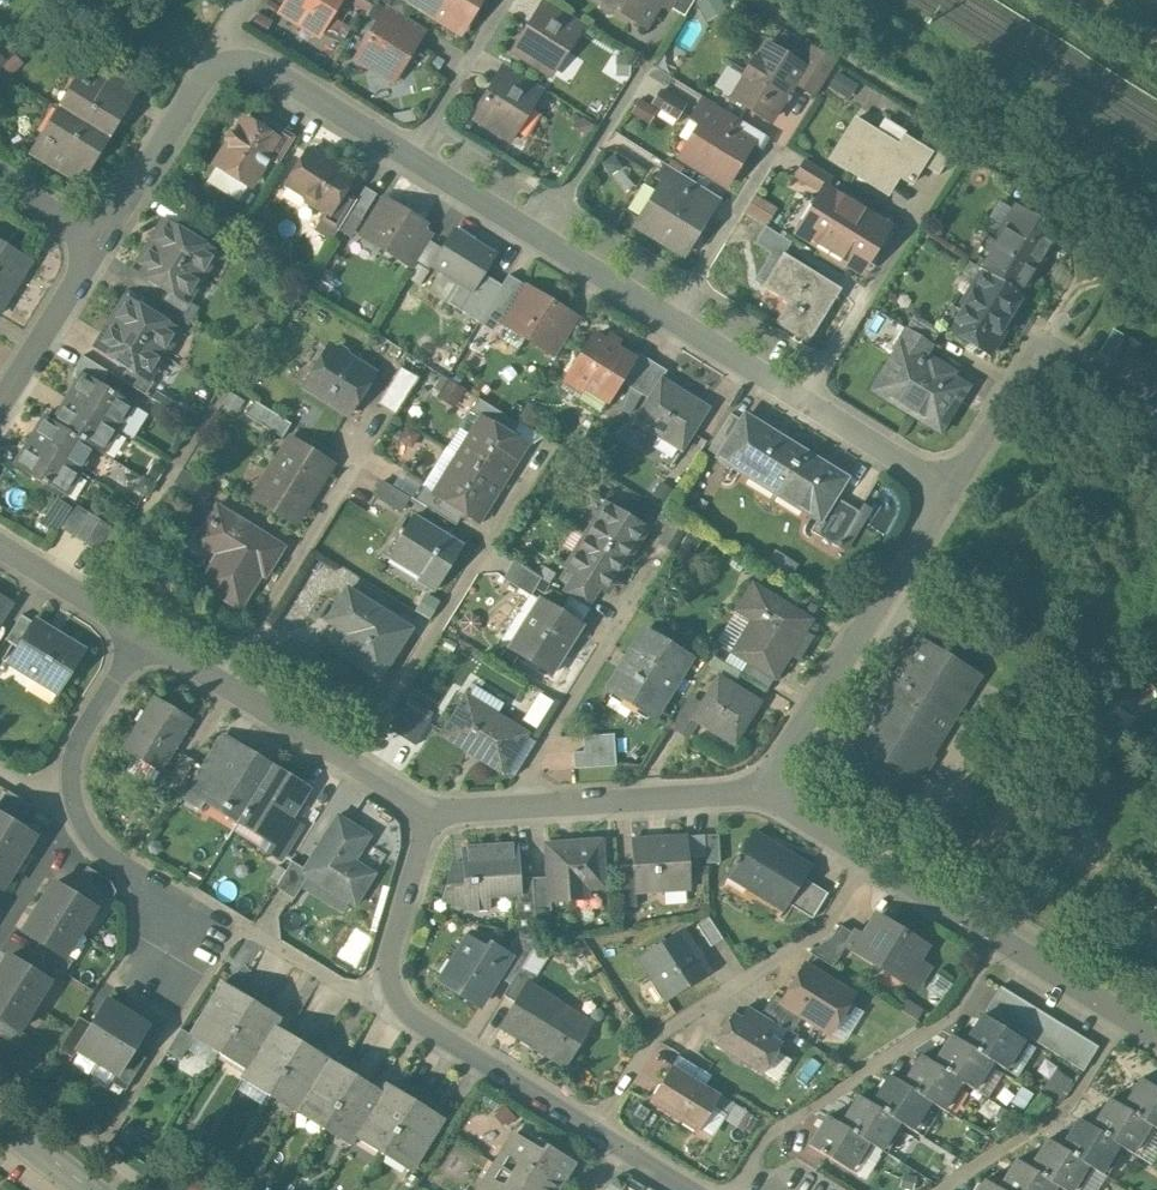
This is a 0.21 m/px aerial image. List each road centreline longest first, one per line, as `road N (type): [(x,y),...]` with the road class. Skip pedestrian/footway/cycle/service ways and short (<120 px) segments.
road 1 (residential): [(434,812),(378,1008),(694,1189)]
road 2 (residential): [(762,799),(1156,1037)]
road 3 (residential): [(186,930),(85,825),(72,798),(77,748),(147,630)]
road 4 (residential): [(762,799),(946,498)]
road 5 (residential): [(535,244),(800,408)]
road 6 (residential): [(515,499),(356,761)]
road 7 (residential): [(946,498),(1021,374),(1054,353),(1087,353),(1156,404)]
road 8 (residential): [(509,803),(762,799)]
road 9 (residential): [(354,468),(221,677)]
road 10 (residential): [(219,45),(97,244)]
road 11 (residential): [(219,45),(404,161)]
road 12 (residential): [(644,67),(535,244)]
road 13 (residential): [(907,230),(800,408)]
road 14 (residential): [(615,631),(509,803)]
road 15 (residential): [(505,0),(404,161)]
road 16 (residential): [(97,244),(0,406)]
road 17 (residential): [(800,408),(946,498)]
road 18 (residential): [(0,546),(147,630)]
road 19 (residential): [(221,677),(356,761)]
road 20 (residential): [(404,161),(535,244)]

